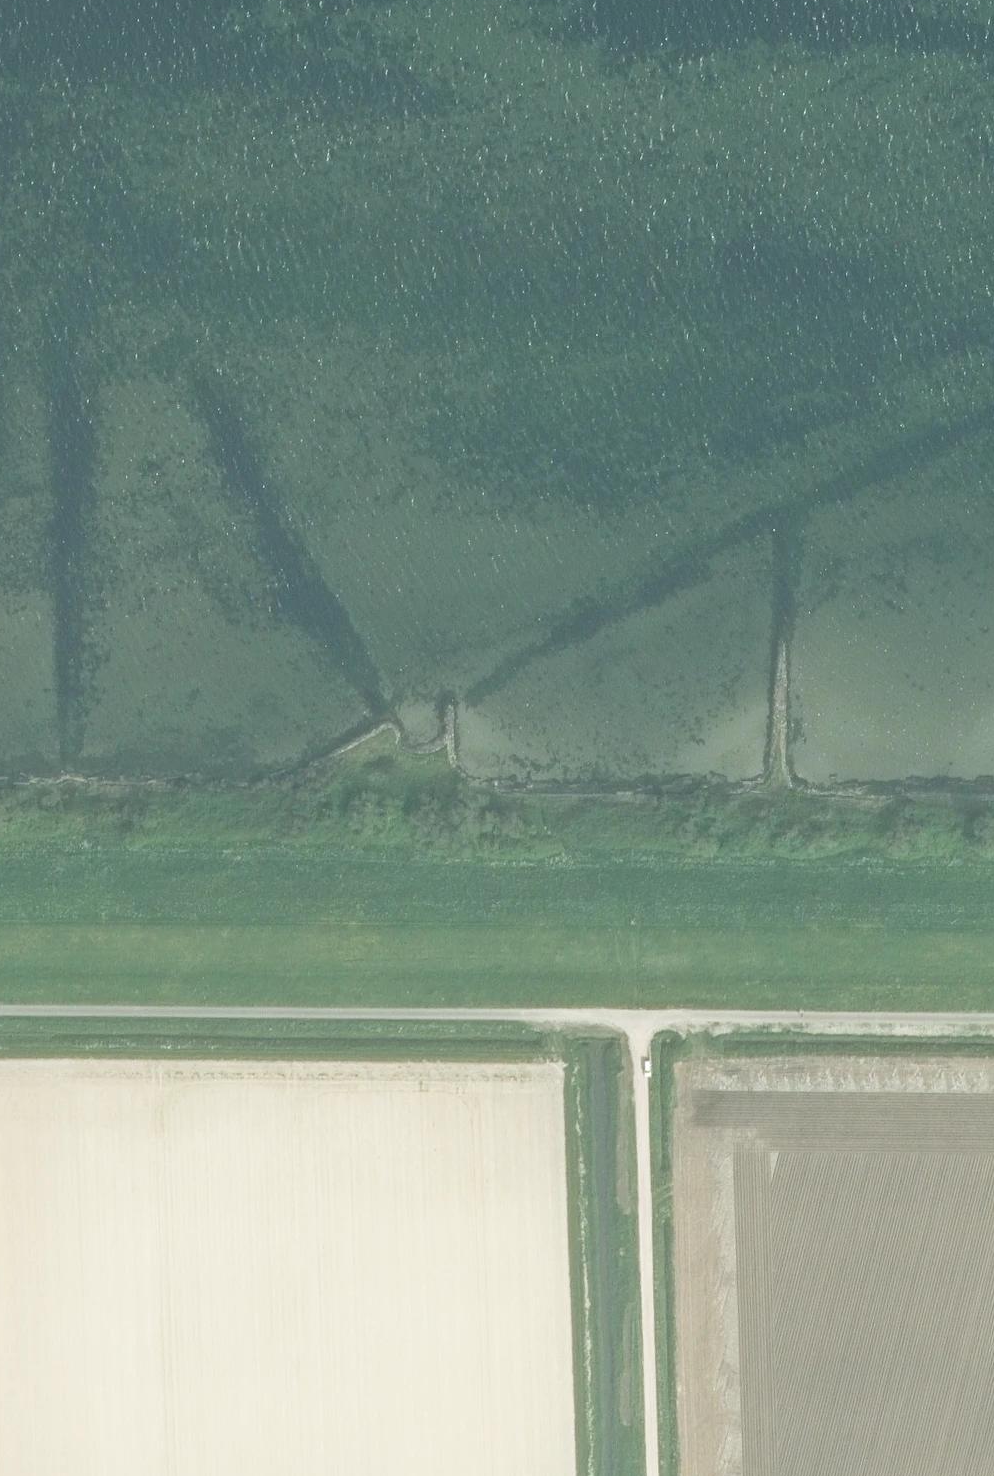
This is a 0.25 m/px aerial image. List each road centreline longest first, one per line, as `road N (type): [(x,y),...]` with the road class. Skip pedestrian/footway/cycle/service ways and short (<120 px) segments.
road 1 (unclassified): [(0,1010),(993,1019)]
road 2 (track): [(644,1015),(651,1475)]

